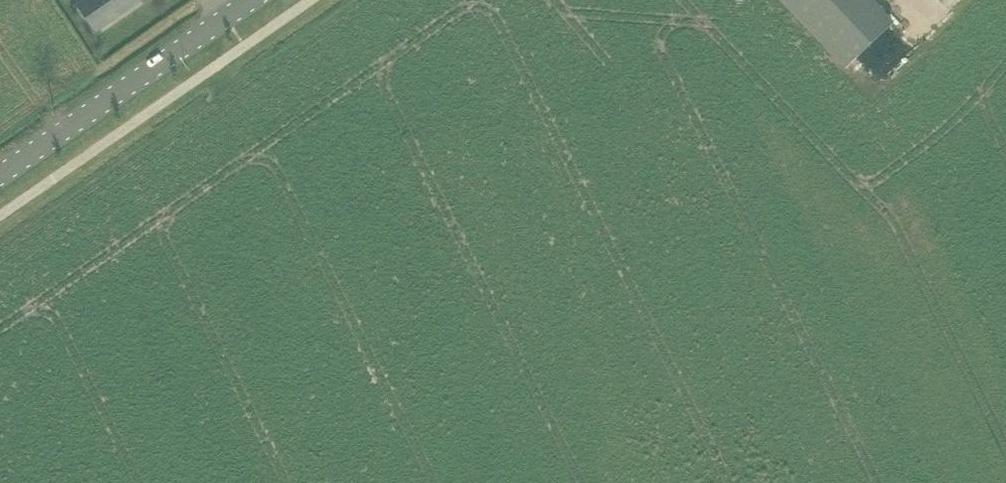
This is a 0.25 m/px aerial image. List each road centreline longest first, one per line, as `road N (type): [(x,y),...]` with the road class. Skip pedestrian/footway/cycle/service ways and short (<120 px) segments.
road 1 (tertiary): [(0,174),(250,0)]

